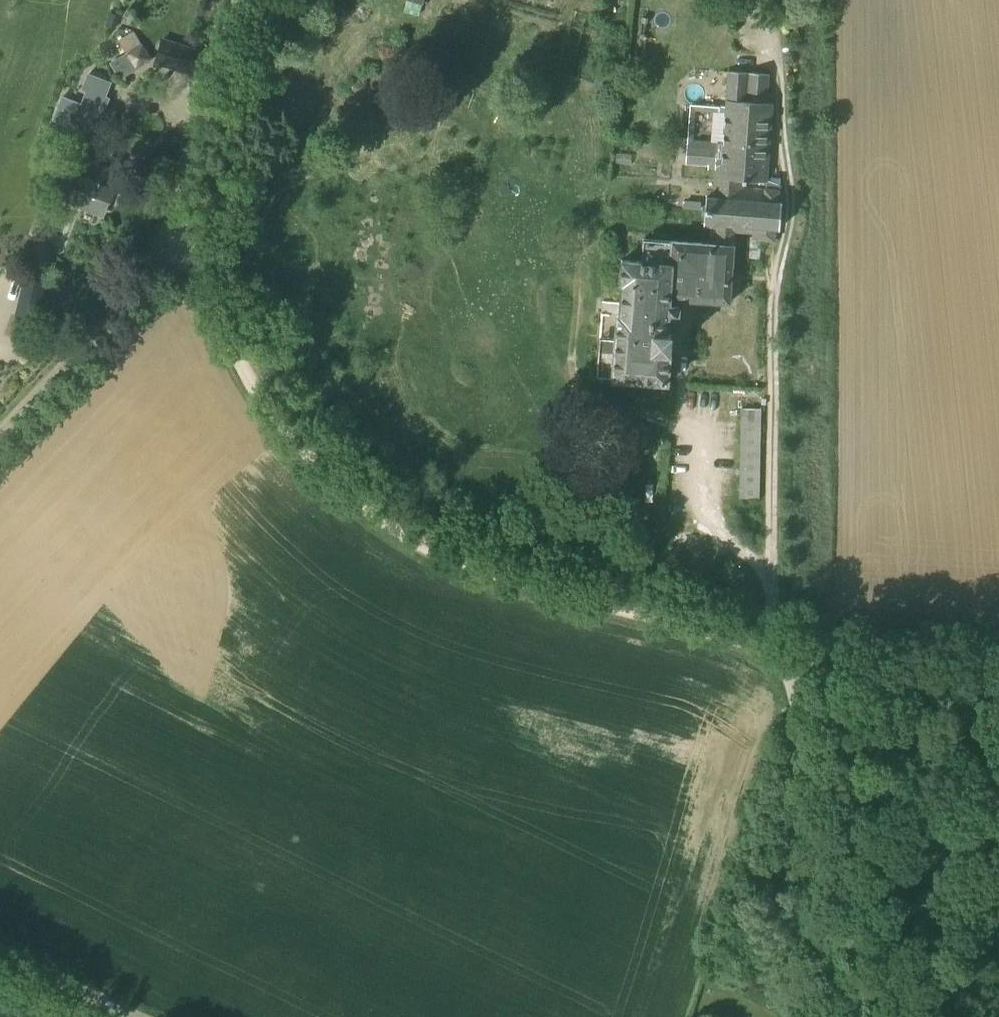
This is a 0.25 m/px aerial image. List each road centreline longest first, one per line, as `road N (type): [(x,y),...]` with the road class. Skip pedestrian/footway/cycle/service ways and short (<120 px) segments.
road 1 (track): [(166,243),(202,283),(272,420),(370,521),(457,569),(779,651)]
road 2 (unclassified): [(0,441),(108,329),(176,227),(245,0)]
road 3 (unclassified): [(837,1016),(791,660),(779,651)]
road 4 (unclassified): [(141,1016),(0,951)]

